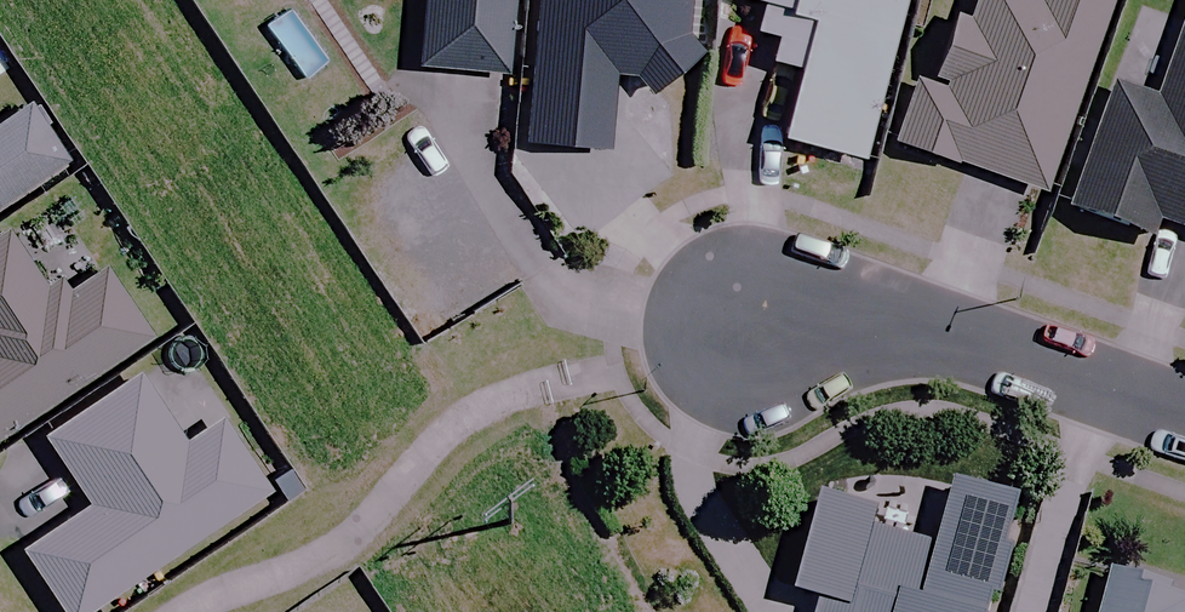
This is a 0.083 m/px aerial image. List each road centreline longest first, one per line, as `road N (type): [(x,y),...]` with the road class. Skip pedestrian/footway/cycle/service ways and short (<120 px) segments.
road 1 (residential): [(757,319),(978,343),(1184,418)]

